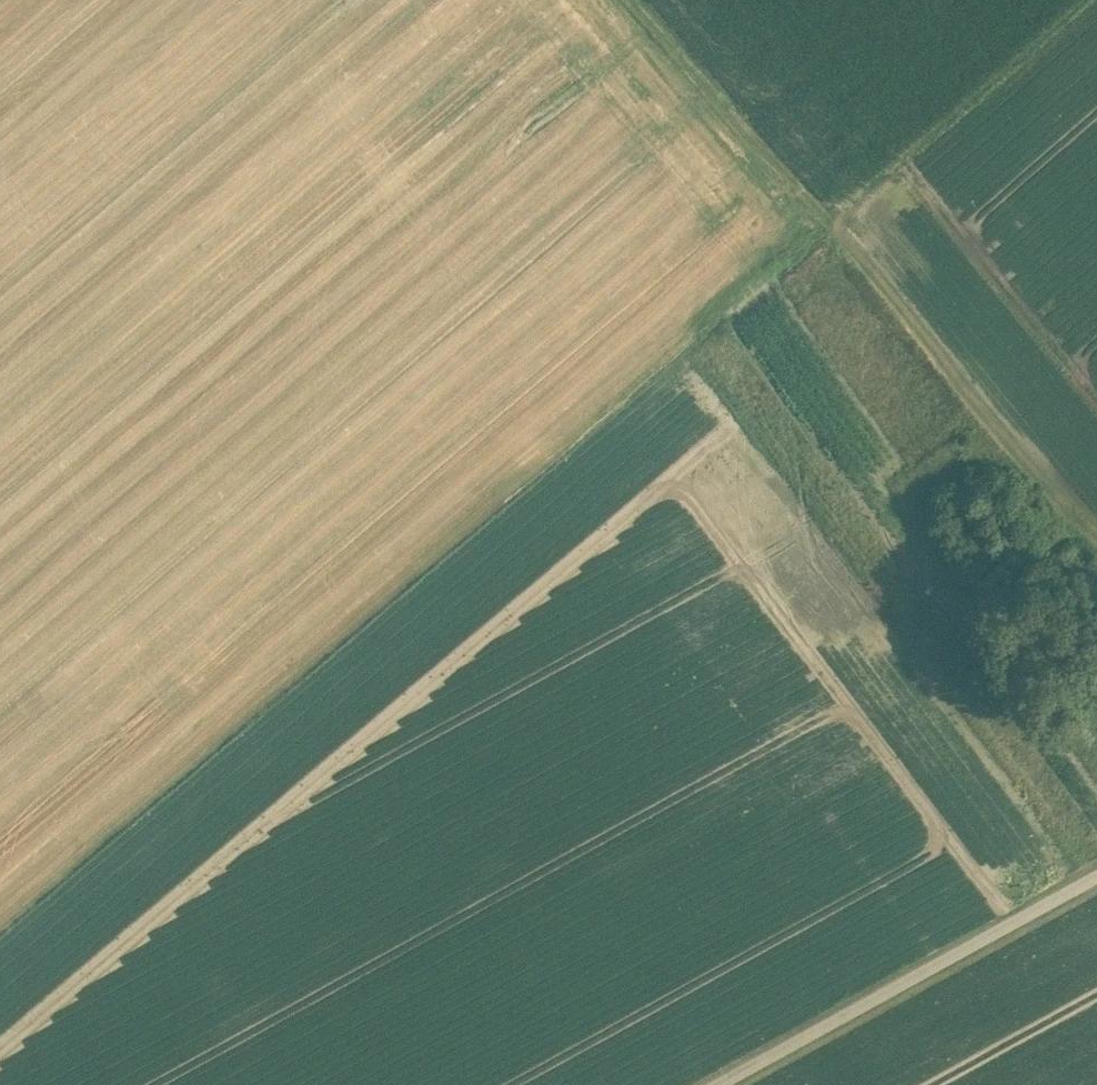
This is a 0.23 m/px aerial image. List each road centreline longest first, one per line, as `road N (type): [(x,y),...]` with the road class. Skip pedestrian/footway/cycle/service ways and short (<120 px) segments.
road 1 (track): [(1096,888),(738,1084)]

